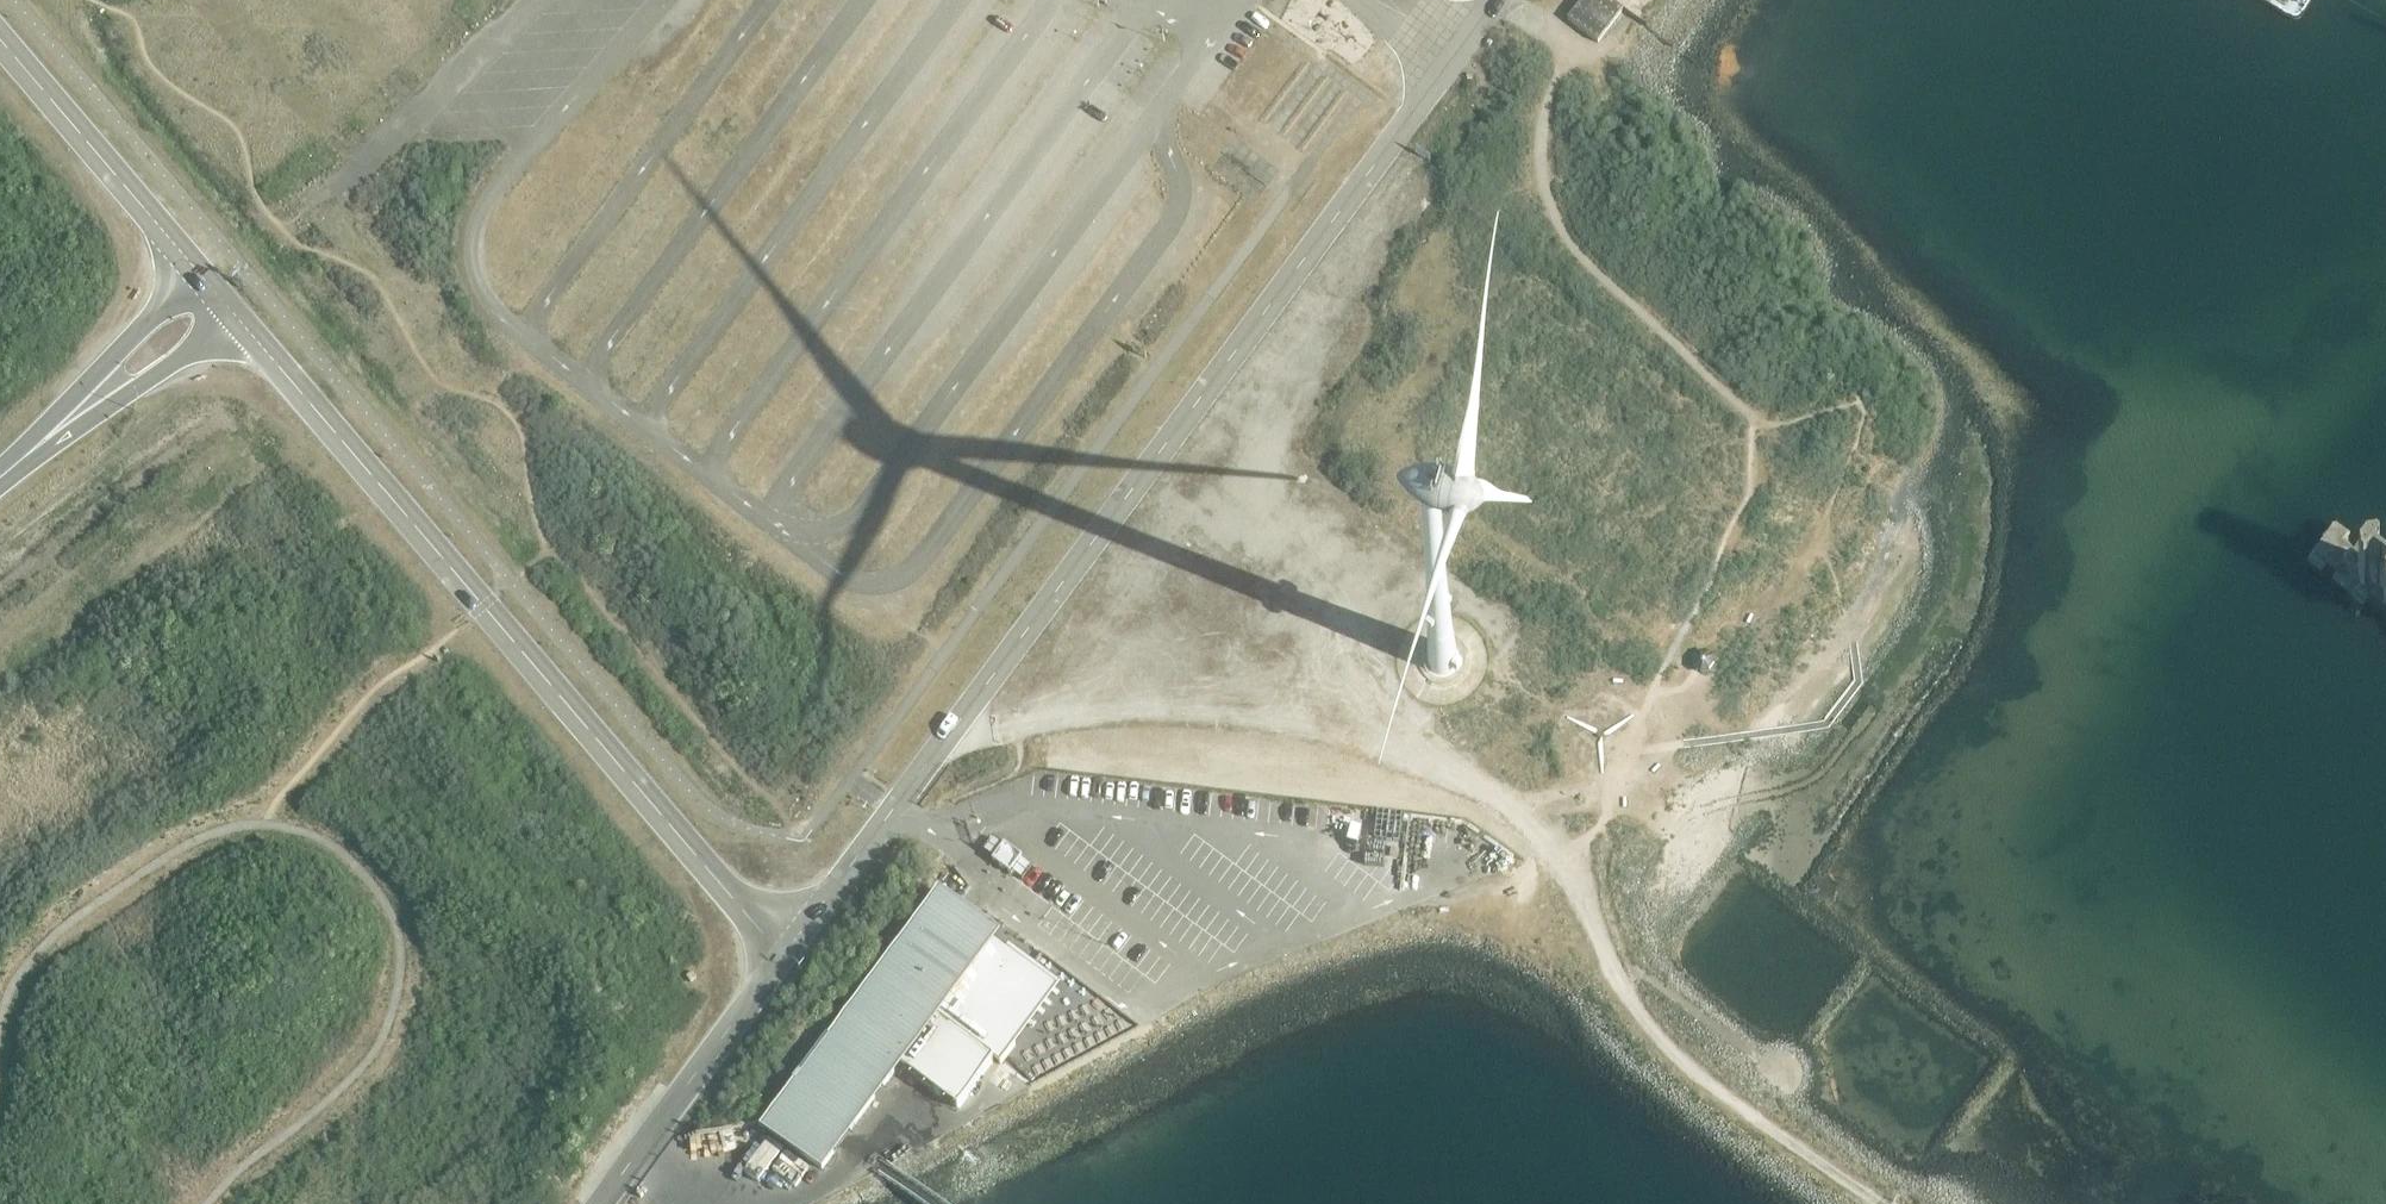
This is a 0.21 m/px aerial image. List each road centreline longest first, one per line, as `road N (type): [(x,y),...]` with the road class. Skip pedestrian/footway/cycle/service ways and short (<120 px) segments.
road 1 (unclassified): [(784,947),(897,807),(1495,0)]
road 2 (unclassified): [(784,947),(744,913),(234,312)]
road 3 (unclassified): [(205,277),(0,39)]
road 4 (unclassified): [(602,1203),(784,947)]
road 5 (primary): [(205,277),(153,317),(26,456)]
road 6 (primary): [(26,456),(145,383),(234,312)]

